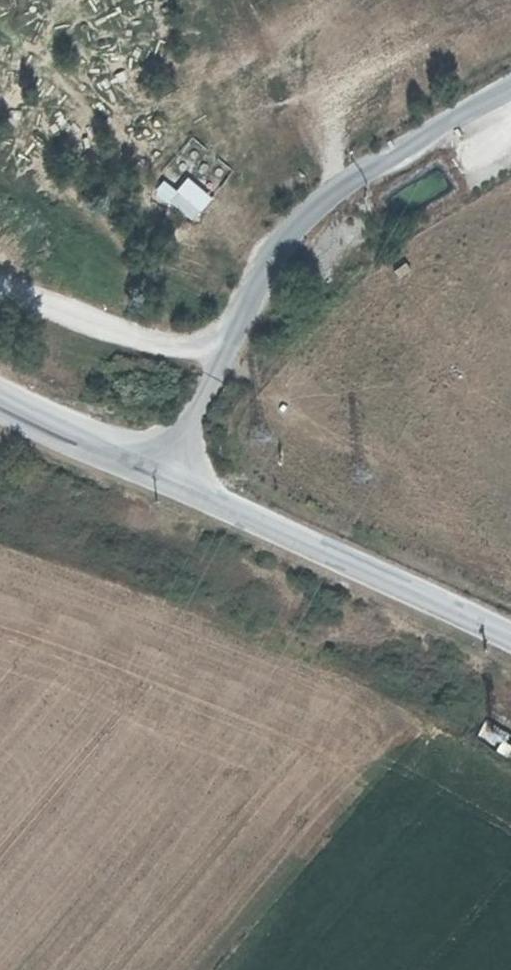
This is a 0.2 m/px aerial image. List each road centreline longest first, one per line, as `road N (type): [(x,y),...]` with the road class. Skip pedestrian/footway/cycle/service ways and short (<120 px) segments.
road 1 (tertiary): [(0,408),(510,630)]

